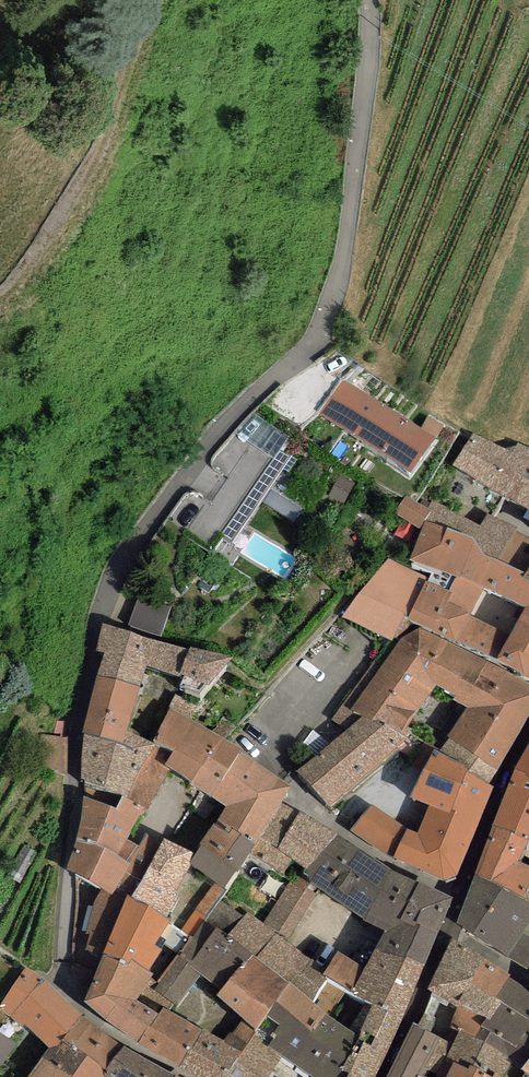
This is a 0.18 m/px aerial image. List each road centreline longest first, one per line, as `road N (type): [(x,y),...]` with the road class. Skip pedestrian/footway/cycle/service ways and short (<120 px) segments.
road 1 (residential): [(189,1076),(117,1037),(73,1003),(64,980),(63,883),(79,722),(104,603),(128,552),(251,407),(320,340),(352,202),(368,0)]
road 2 (residential): [(460,897),(284,798),(227,807),(175,835)]
road 3 (residential): [(528,731),(507,769),(460,897)]
road 4 (residential): [(448,927),(380,1076)]

